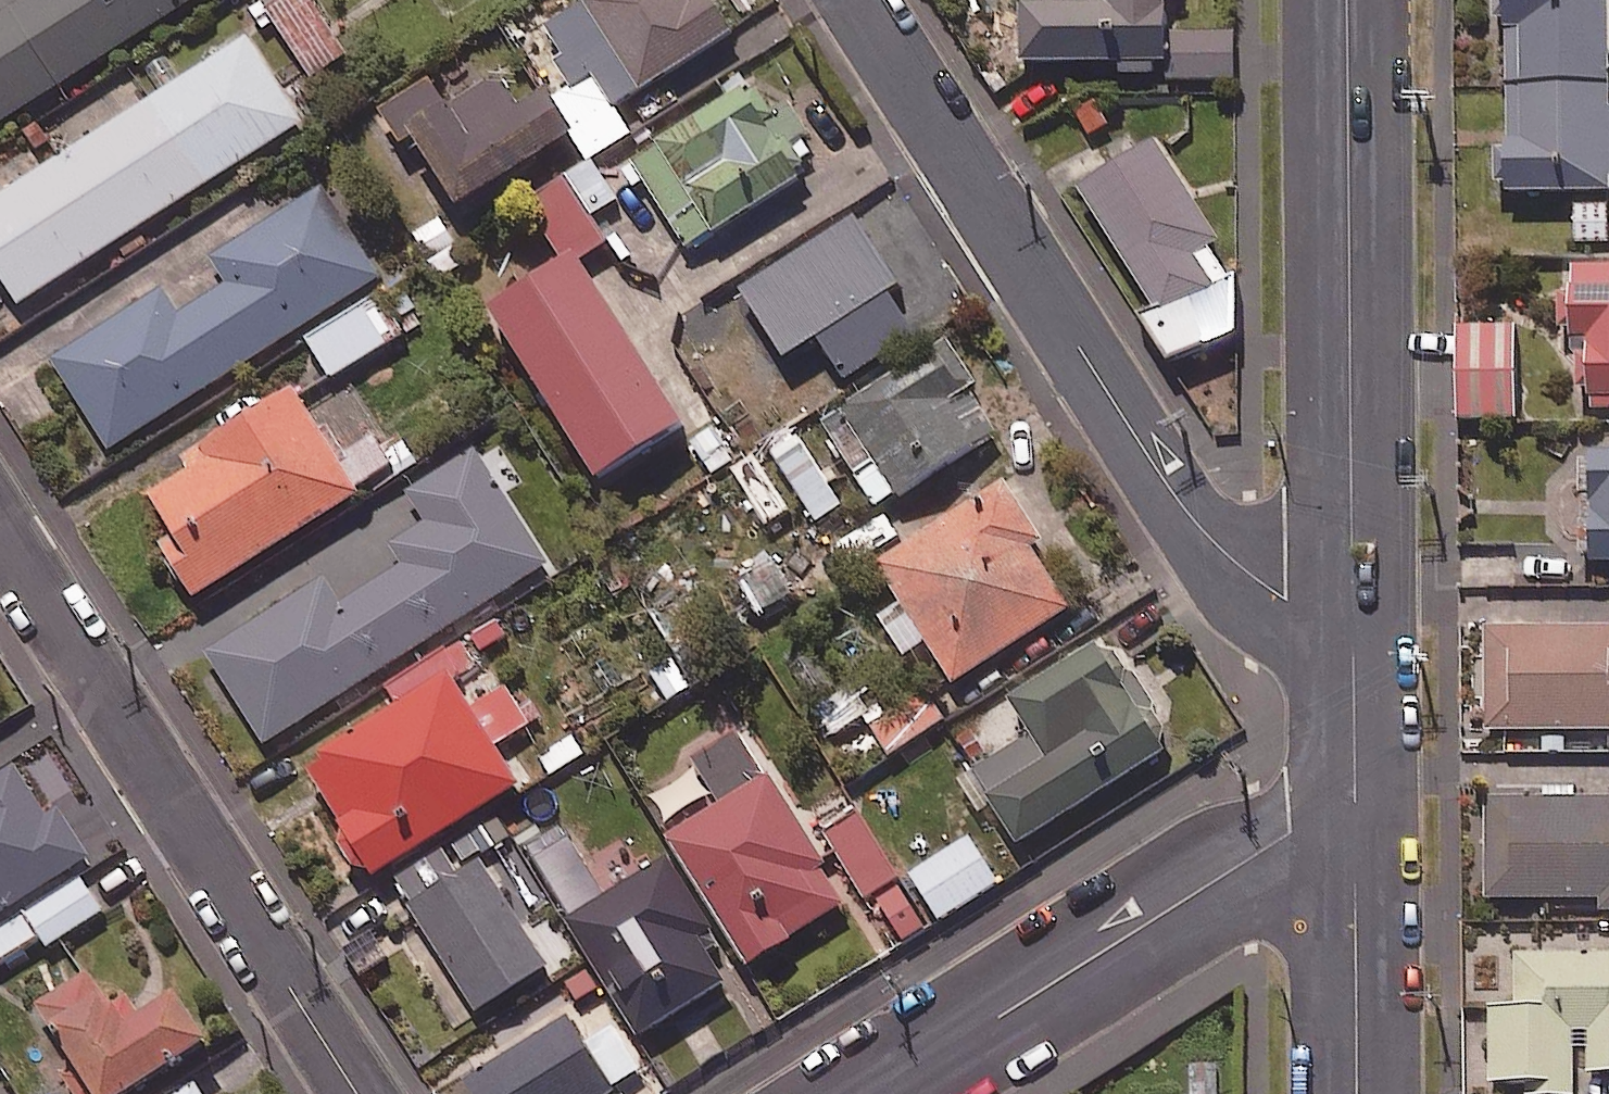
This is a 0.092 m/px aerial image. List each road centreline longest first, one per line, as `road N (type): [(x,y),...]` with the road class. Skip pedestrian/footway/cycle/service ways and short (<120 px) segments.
road 1 (residential): [(1353,595),(1286,598),(1221,550),(1187,510),(854,0)]
road 2 (residential): [(358,1093),(0,530)]
road 3 (tertiary): [(1353,595),(1346,0)]
road 4 (residential): [(1356,826),(1291,832),(876,1093)]
road 5 (tertiary): [(1358,1093),(1356,826)]
road 6 (tertiary): [(1356,826),(1353,595)]

